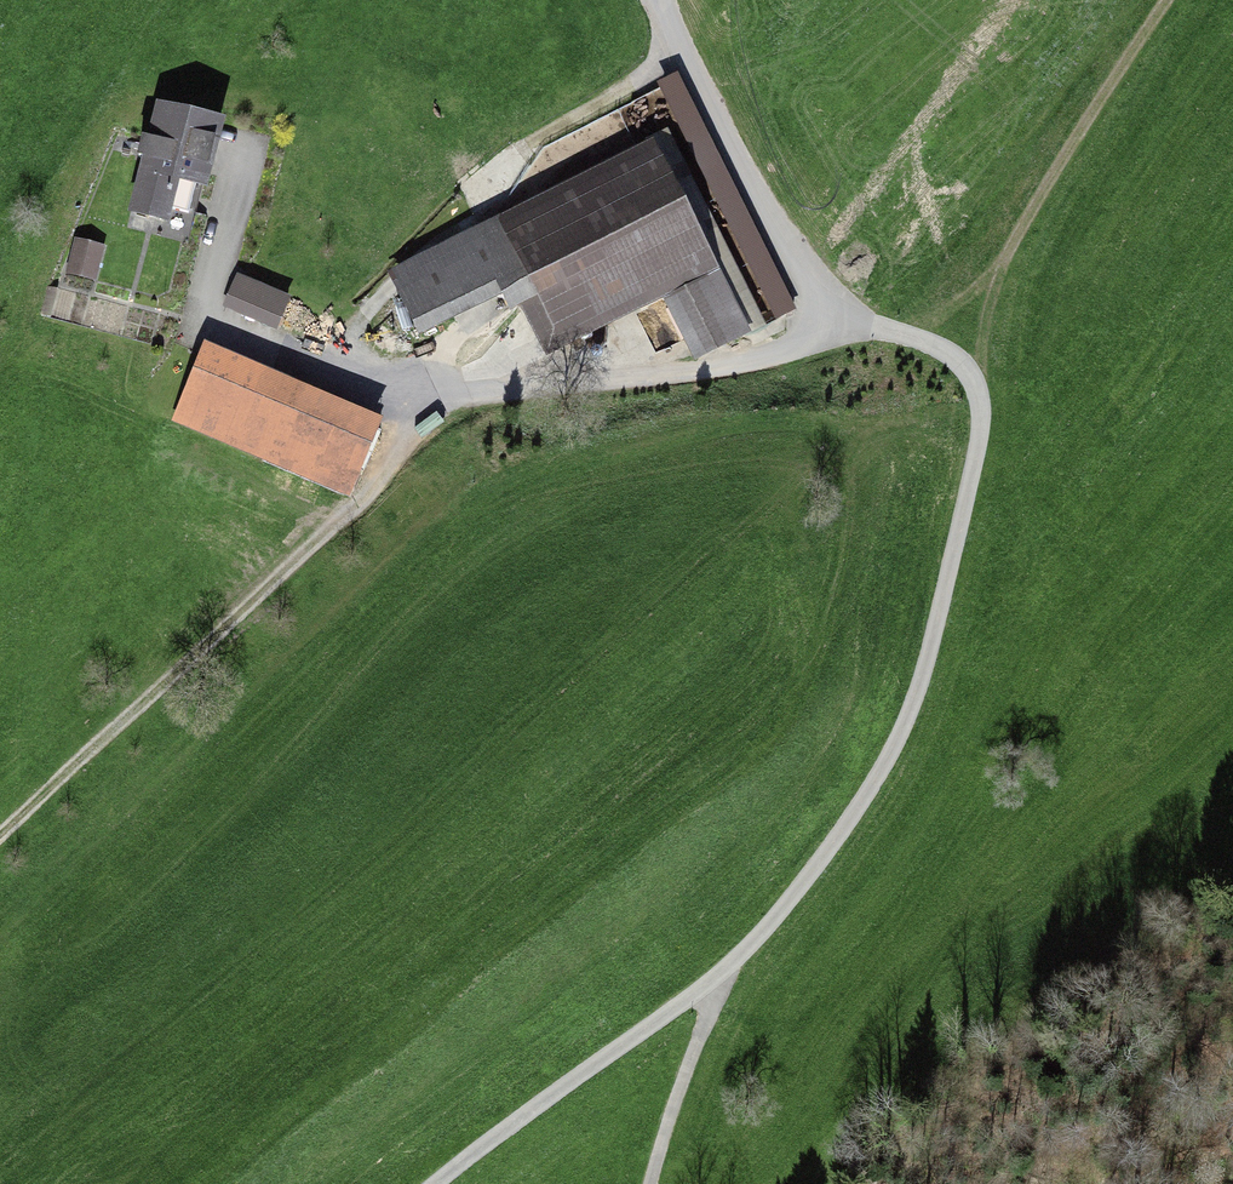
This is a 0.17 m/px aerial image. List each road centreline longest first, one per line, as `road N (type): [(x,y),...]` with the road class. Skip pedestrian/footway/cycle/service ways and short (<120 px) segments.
road 1 (track): [(720,975),(794,894),(900,737),(955,550),(978,437),(978,382),(953,357),(905,333),(821,310),(791,278),(745,197),(661,0)]
road 2 (track): [(821,310),(794,343),(742,363),(423,393),(202,324)]
road 3 (track): [(423,393),(404,446),(353,505),(0,837)]
road 4 (track): [(1168,0),(1012,246),(990,305),(978,382)]
road 5 (track): [(439,1183),(720,975)]
road 6 (track): [(651,1183),(720,975)]

